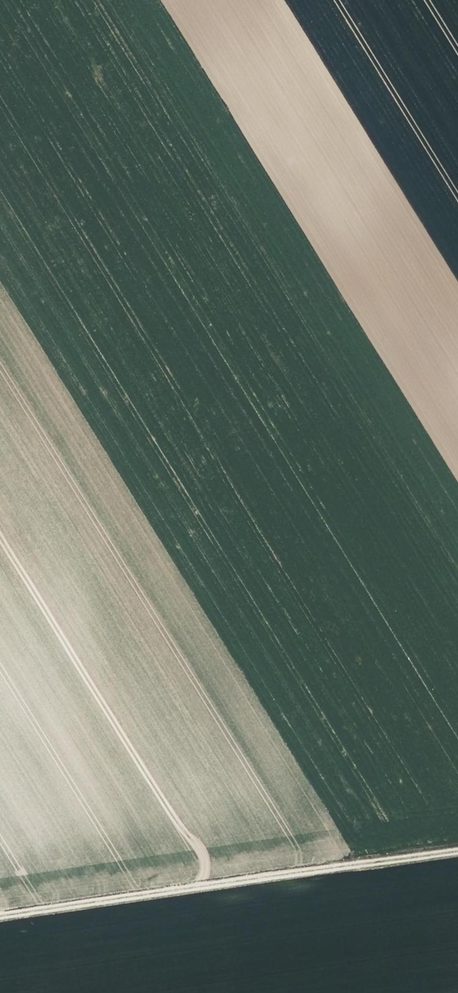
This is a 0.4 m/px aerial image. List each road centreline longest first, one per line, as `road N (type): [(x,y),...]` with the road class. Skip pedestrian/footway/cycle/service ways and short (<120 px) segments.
road 1 (track): [(457,851),(0,916)]

